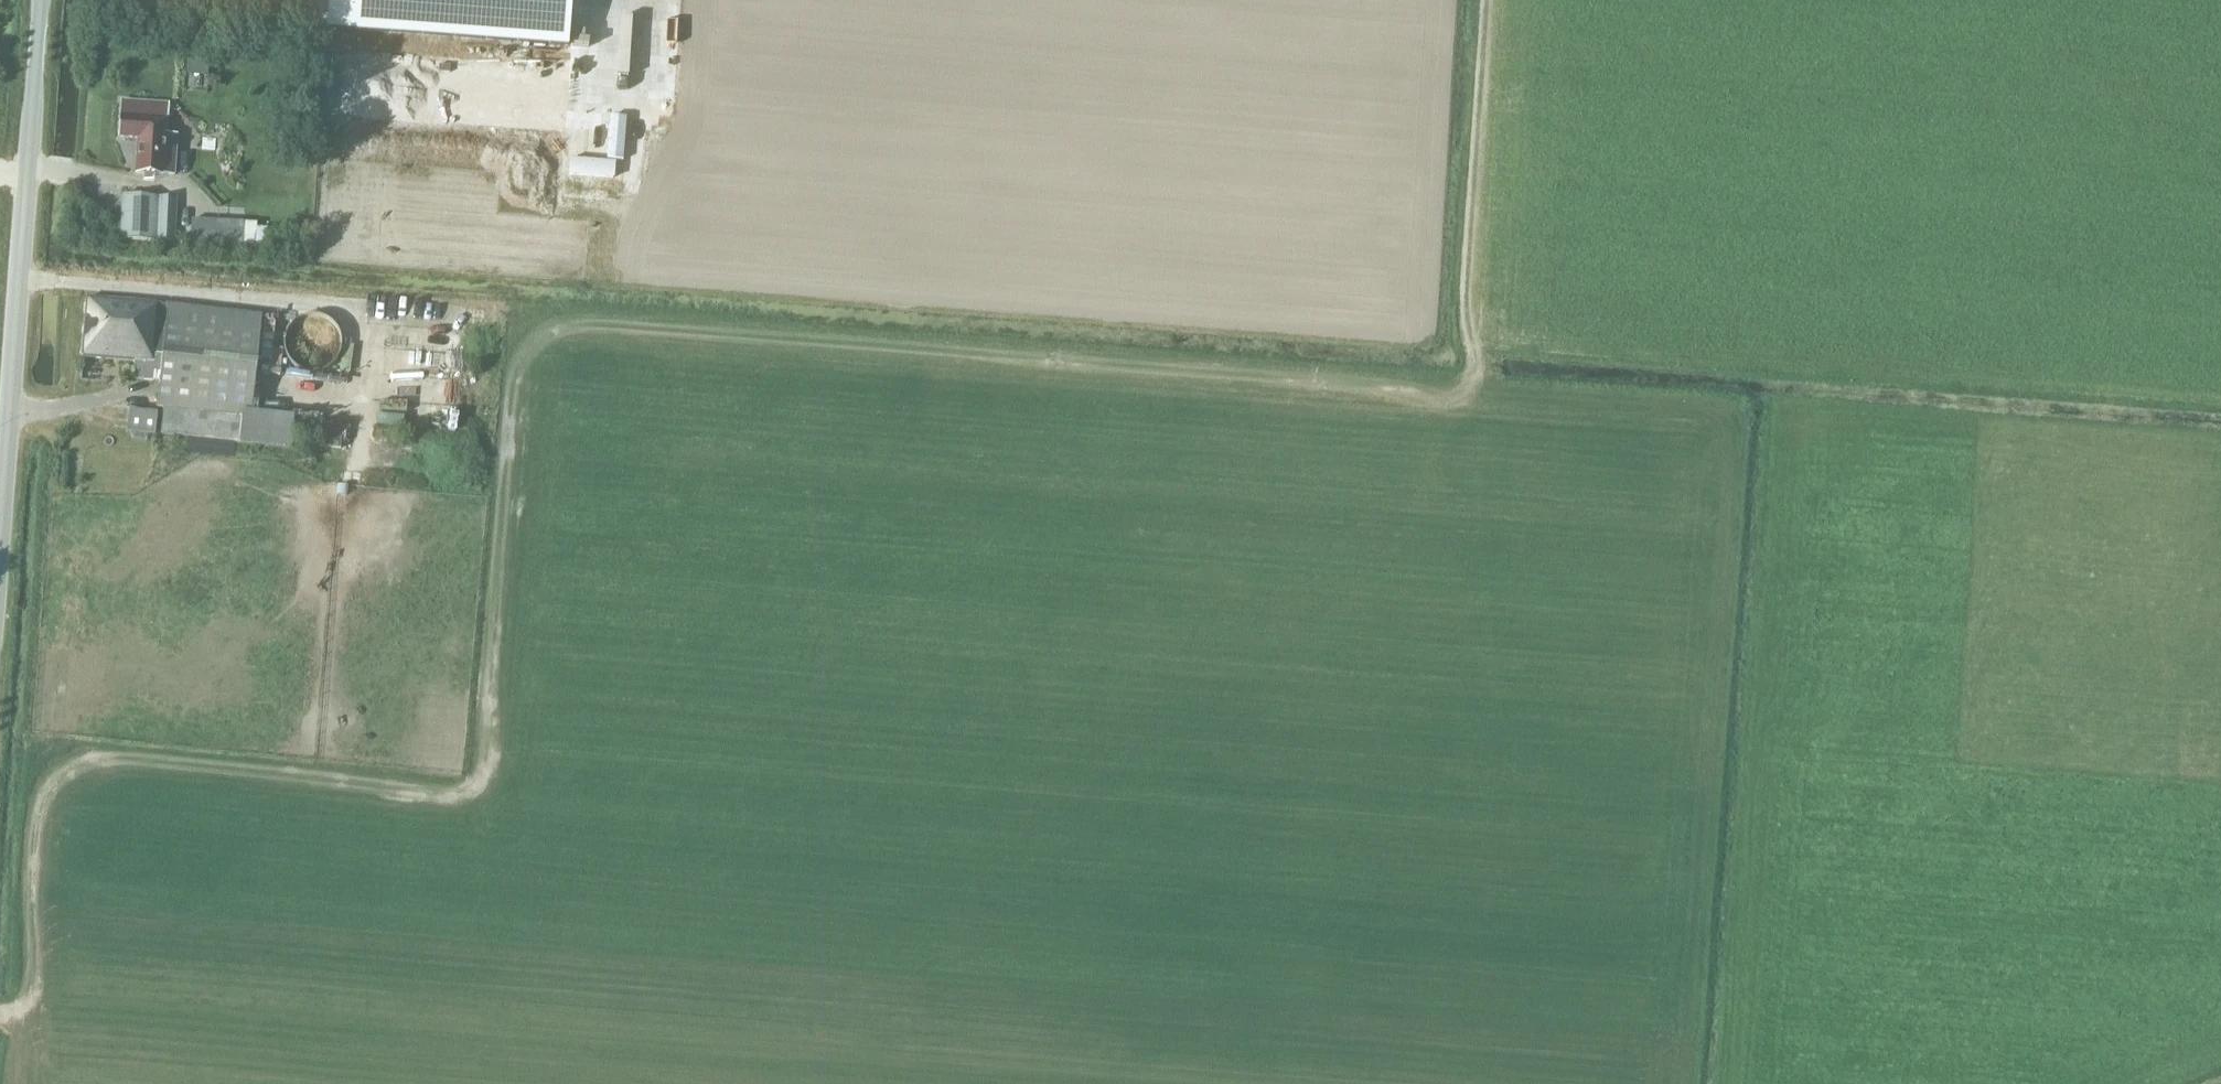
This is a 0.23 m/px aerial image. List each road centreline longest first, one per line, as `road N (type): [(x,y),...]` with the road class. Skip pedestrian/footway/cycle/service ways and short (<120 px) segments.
road 1 (unclassified): [(0,596),(45,0)]

